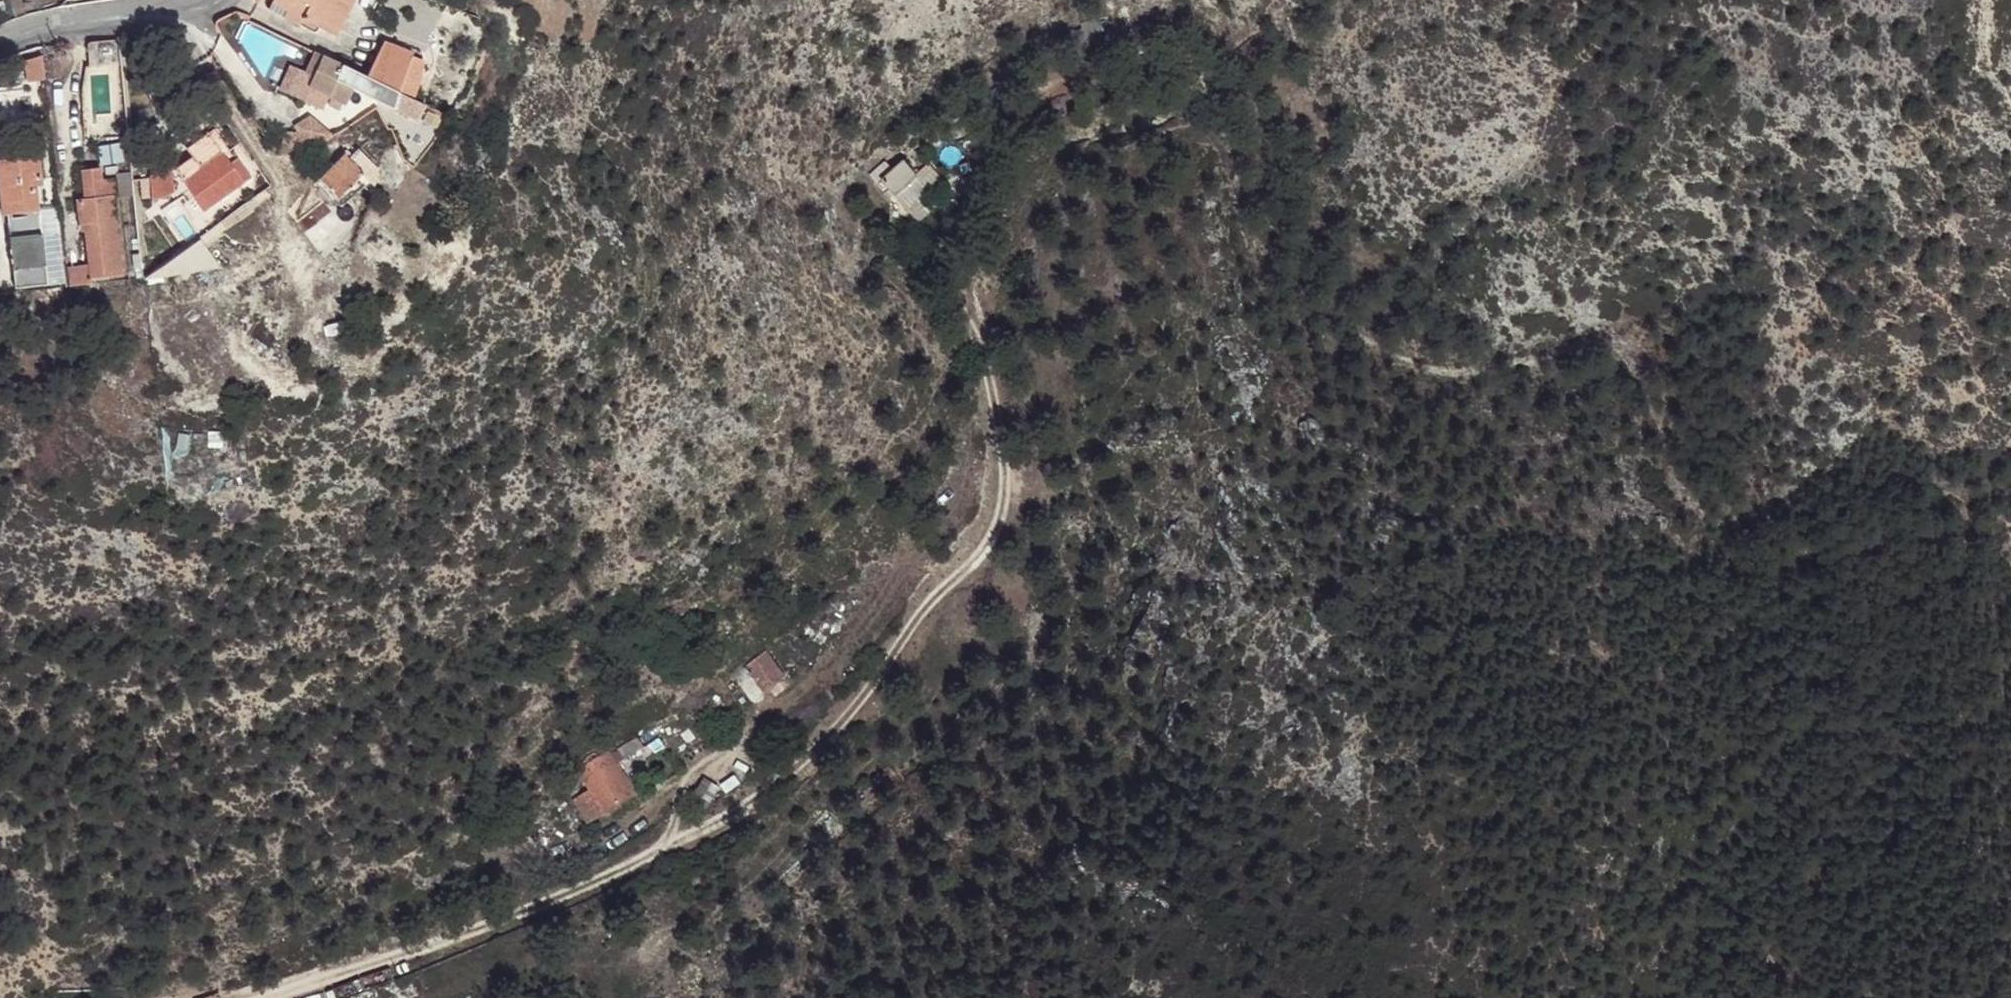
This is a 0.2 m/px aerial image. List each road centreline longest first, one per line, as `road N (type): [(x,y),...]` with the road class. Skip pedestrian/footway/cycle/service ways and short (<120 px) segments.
road 1 (track): [(292,997),(589,888),(745,810),(819,747),(1004,513),(993,386),(954,270)]
road 2 (residential): [(224,0),(172,17),(29,29),(0,42)]

